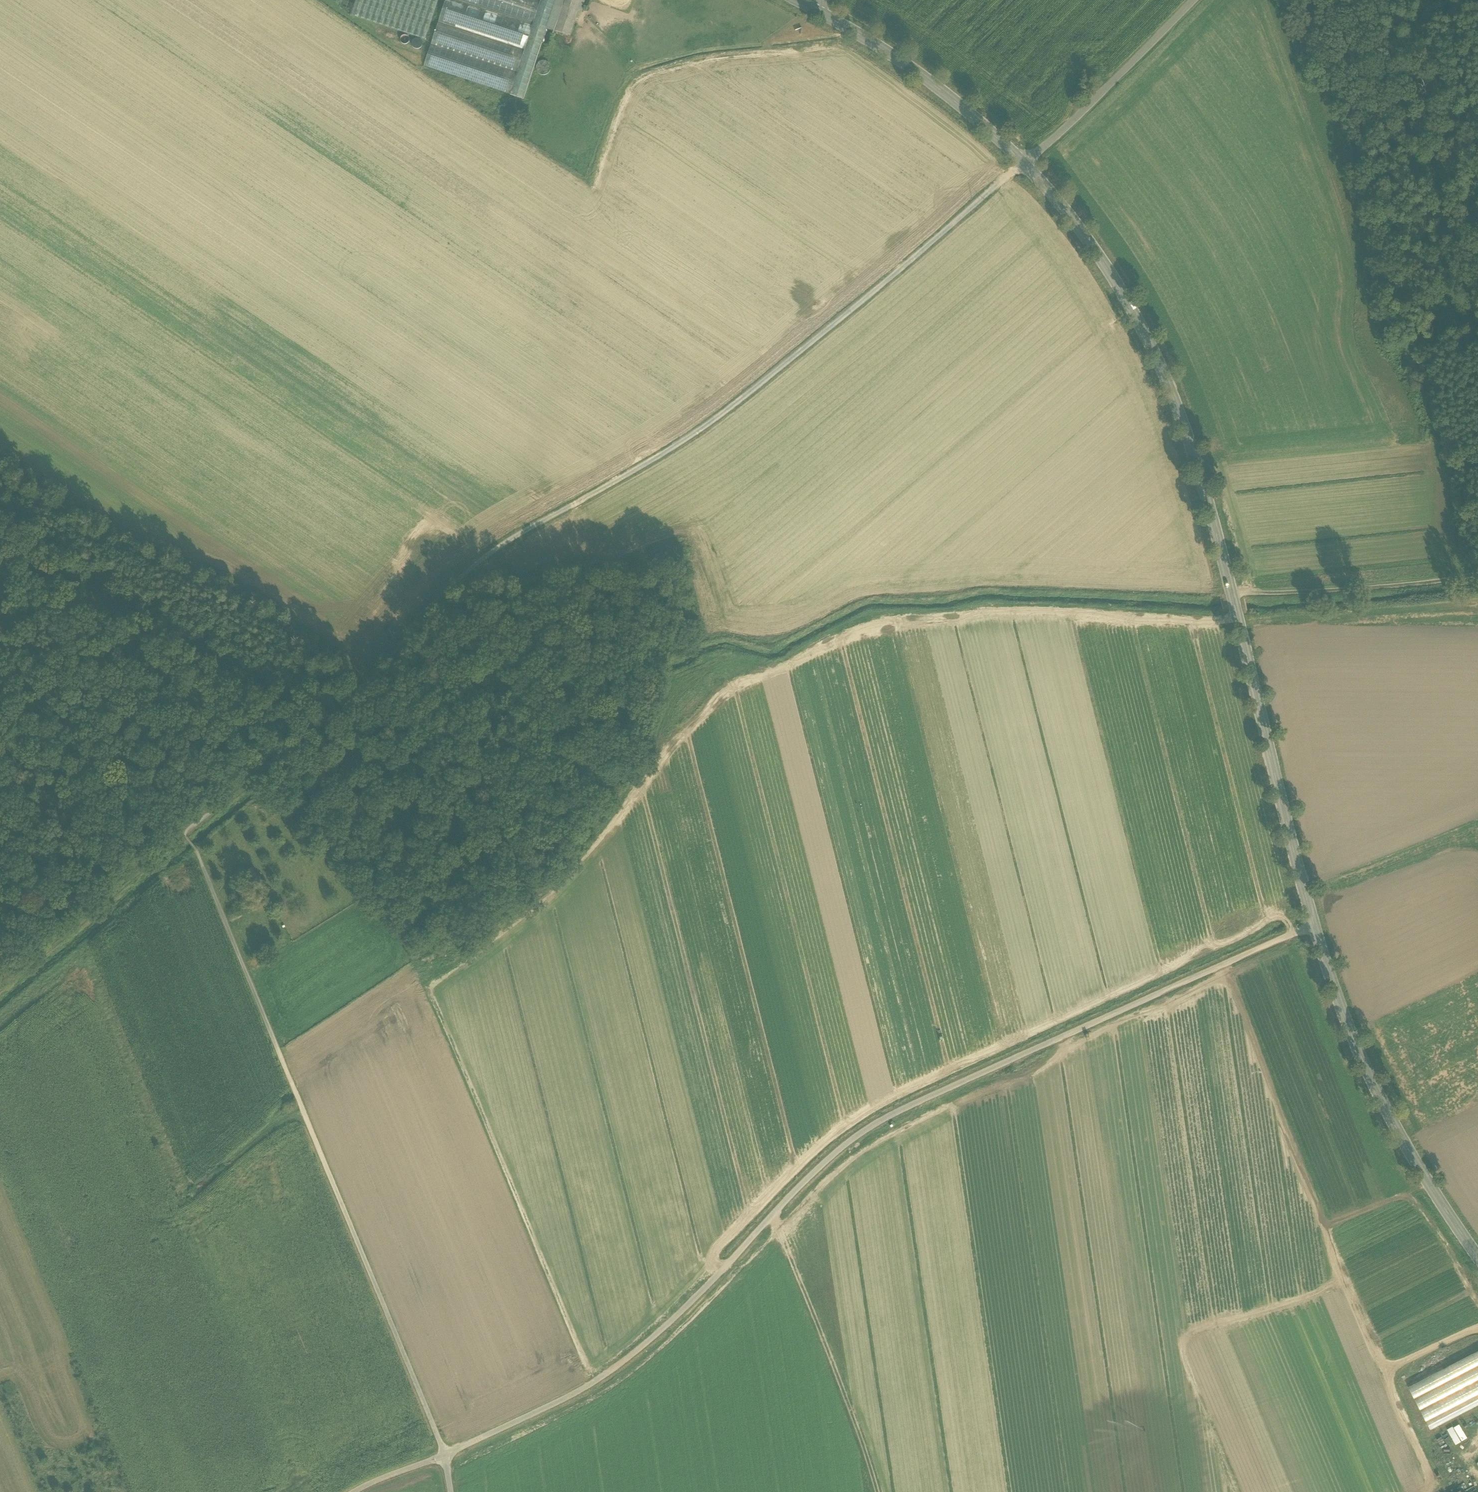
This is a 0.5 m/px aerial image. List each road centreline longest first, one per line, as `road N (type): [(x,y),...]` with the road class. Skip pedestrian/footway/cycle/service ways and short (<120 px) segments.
road 1 (track): [(1024,163),(747,396),(609,487),(484,552),(414,638),(0,988)]
road 2 (tertiary): [(1477,1261),(1408,1155),(1313,926),(1188,432),(1134,312),(1024,163)]
road 3 (track): [(440,1452),(595,1381),(697,1300),(842,1143),(1204,969),(1313,926)]
road 4 (track): [(195,848),(440,1452)]
road 5 (tertiary): [(1024,163),(932,83),(815,11)]
road 6 (track): [(1231,593),(1355,594),(1477,575)]
road 7 (unclassified): [(1194,0),(1024,163)]

